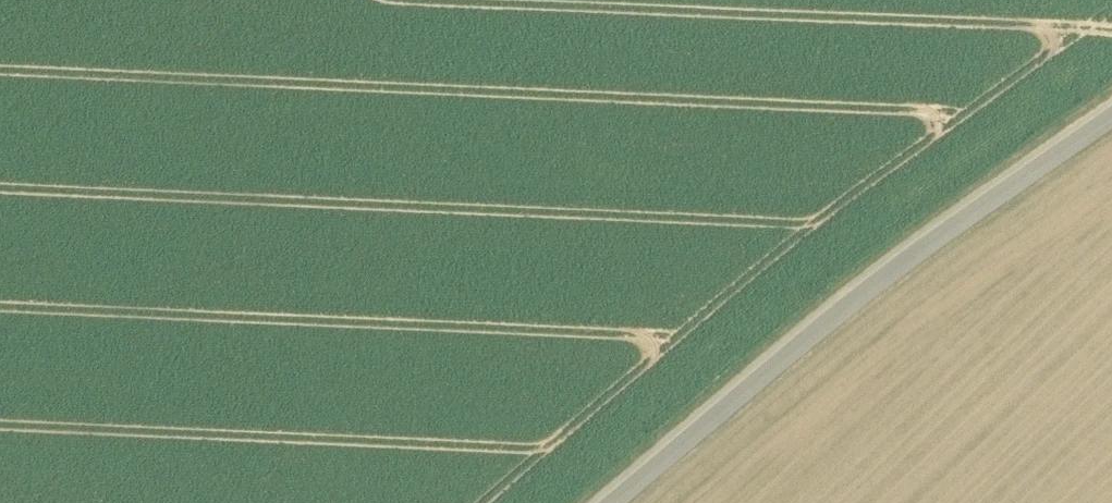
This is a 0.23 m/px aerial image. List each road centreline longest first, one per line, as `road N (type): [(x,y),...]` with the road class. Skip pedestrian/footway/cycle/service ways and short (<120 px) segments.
road 1 (tertiary): [(616,502),(845,311),(1111,121)]

